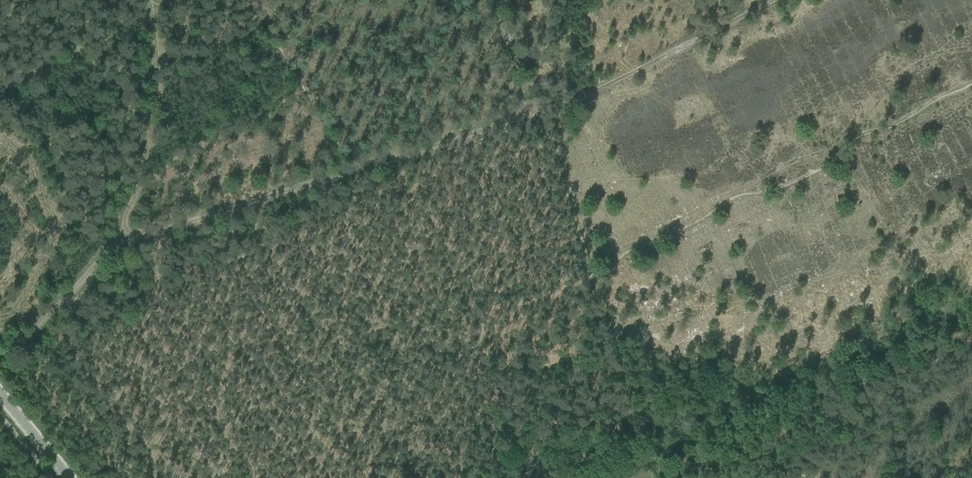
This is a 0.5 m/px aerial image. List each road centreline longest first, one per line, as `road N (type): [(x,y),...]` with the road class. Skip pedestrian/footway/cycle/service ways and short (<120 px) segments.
road 1 (track): [(497,0),(528,121),(134,226)]
road 2 (track): [(0,359),(134,226),(164,45),(150,0)]
road 3 (track): [(528,121),(773,0)]

